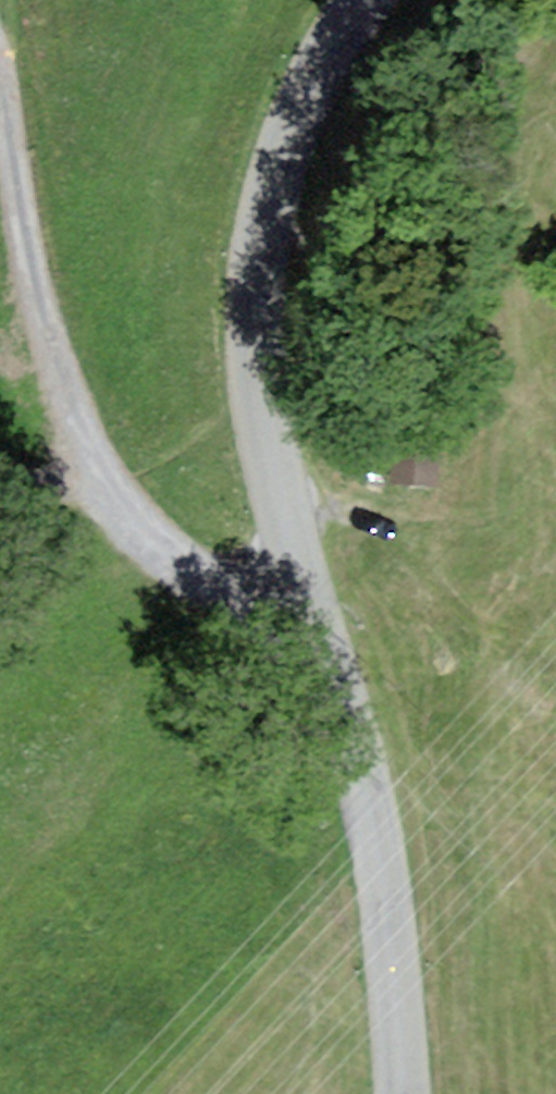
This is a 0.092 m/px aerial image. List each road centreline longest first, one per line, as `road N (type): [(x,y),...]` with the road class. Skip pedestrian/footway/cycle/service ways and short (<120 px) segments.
road 1 (unclassified): [(297,566),(263,582),(223,583),(187,573),(158,557),(122,503),(77,413),(39,305),(0,87)]
road 2 (tertiary): [(297,566),(277,503),(260,381),(266,256),(291,133),(365,0)]
road 3 (tertiary): [(402,1093),(381,868),(297,566)]
road 4 (track): [(158,557),(0,493)]

